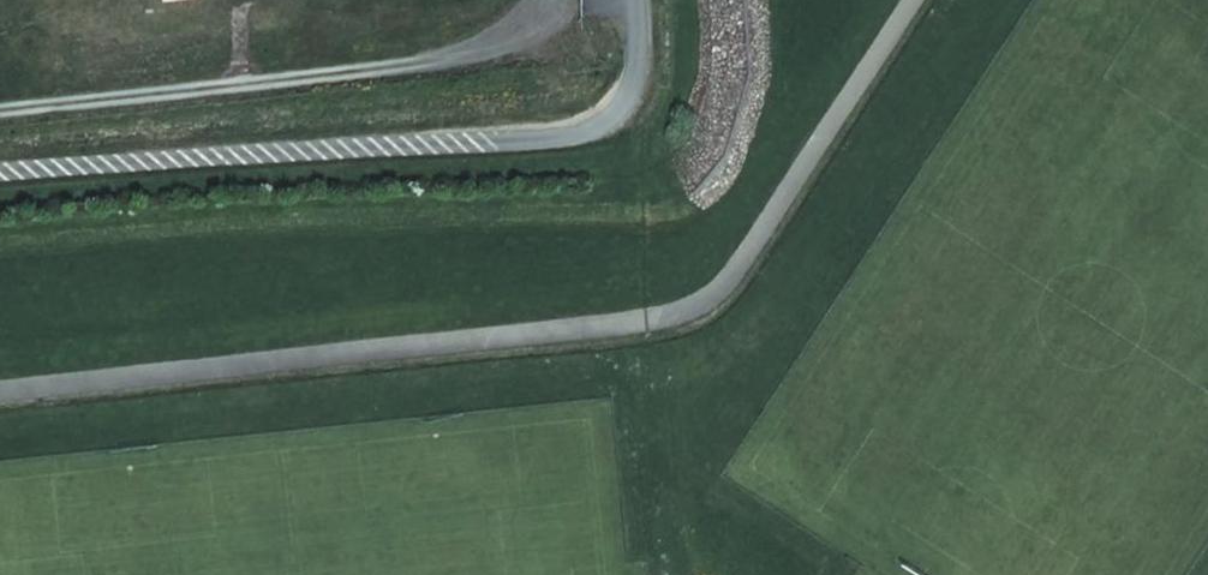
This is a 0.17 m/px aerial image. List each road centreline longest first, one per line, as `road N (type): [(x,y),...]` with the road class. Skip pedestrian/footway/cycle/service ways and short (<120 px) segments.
road 1 (unclassified): [(638,0),(639,70),(619,109),(569,135),(0,176)]
road 2 (track): [(543,0),(487,48),(411,69),(0,113)]

